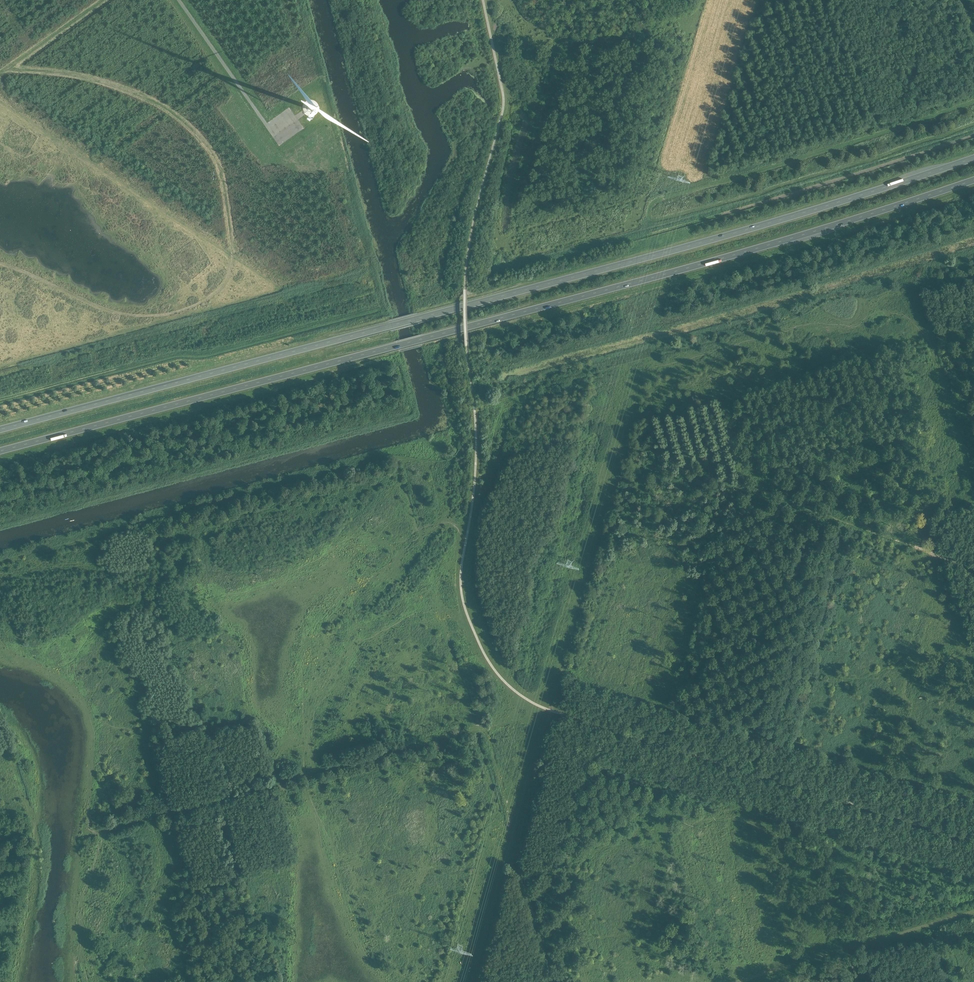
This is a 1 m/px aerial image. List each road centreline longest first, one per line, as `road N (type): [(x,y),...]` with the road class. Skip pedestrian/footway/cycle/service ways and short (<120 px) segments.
road 1 (trunk): [(973,158),(674,251),(0,431)]
road 2 (trunk): [(0,451),(670,273),(973,180)]
road 3 (track): [(973,567),(633,447),(626,451),(474,981)]
road 4 (track): [(973,911),(735,981)]

